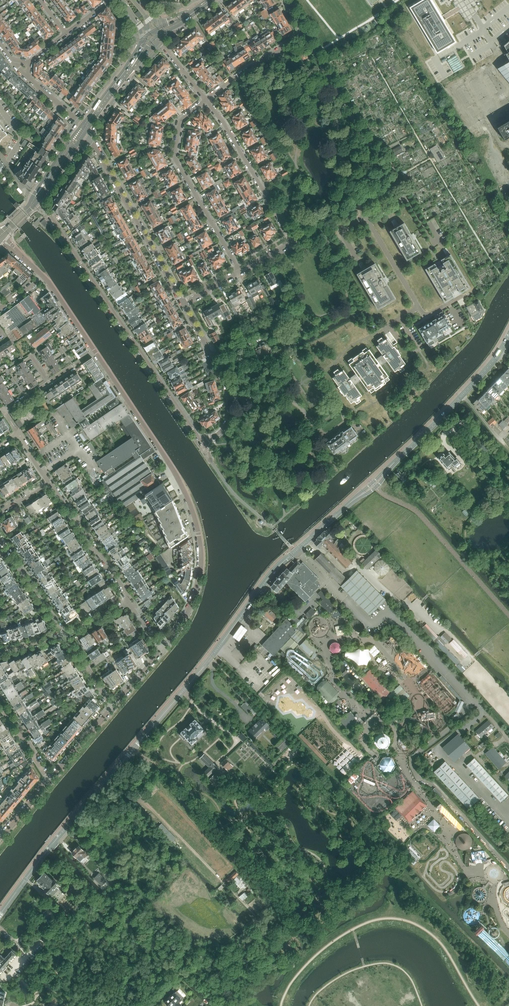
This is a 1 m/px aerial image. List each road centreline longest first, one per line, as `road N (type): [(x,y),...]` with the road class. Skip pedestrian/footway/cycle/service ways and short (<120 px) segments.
road 1 (tertiary): [(0,915),(269,577),(350,503)]
road 2 (primary): [(304,0),(375,81),(508,270)]
road 3 (residential): [(161,649),(193,600),(199,533),(173,472),(95,351)]
road 4 (primary): [(508,247),(443,147),(321,0)]
road 5 (residential): [(203,444),(36,201)]
road 6 (residential): [(240,272),(292,241),(206,101)]
road 7 (residential): [(240,272),(174,157),(182,119),(206,101)]
road 8 (residential): [(183,304),(84,131)]
road 9 (tertiary): [(391,465),(508,336)]
road 10 (residential): [(203,444),(225,426),(230,397),(183,304)]
road 11 (residential): [(130,599),(49,481)]
road 12 (residential): [(370,148),(303,33)]
road 13 (track): [(221,669),(293,743),(298,749),(289,758)]

